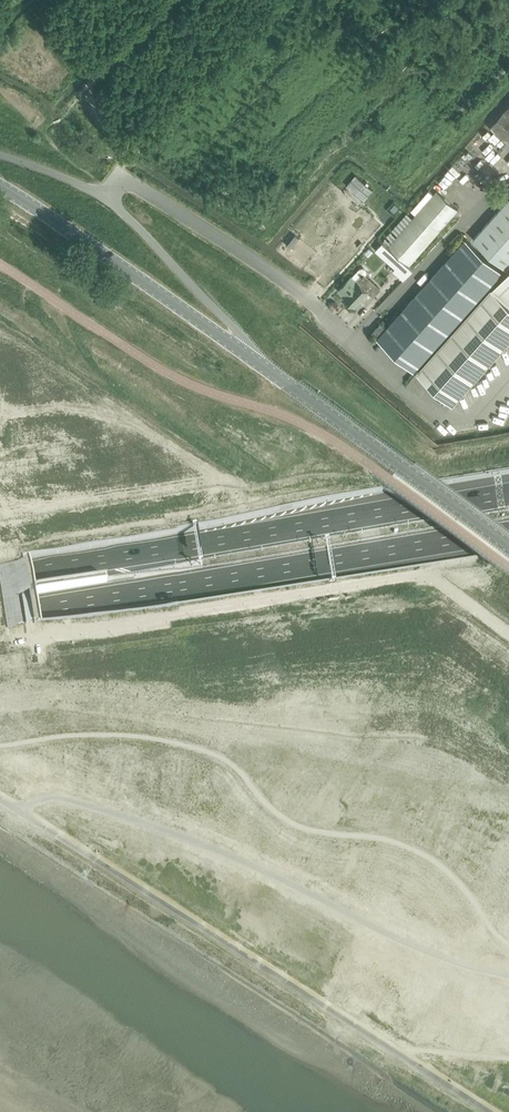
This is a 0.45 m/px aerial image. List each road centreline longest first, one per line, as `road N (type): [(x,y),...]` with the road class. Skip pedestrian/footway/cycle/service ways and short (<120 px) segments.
road 1 (motorway): [(0,619),(508,533)]
road 2 (motorway): [(508,494),(0,578)]
road 3 (tertiary): [(415,477),(0,186)]

